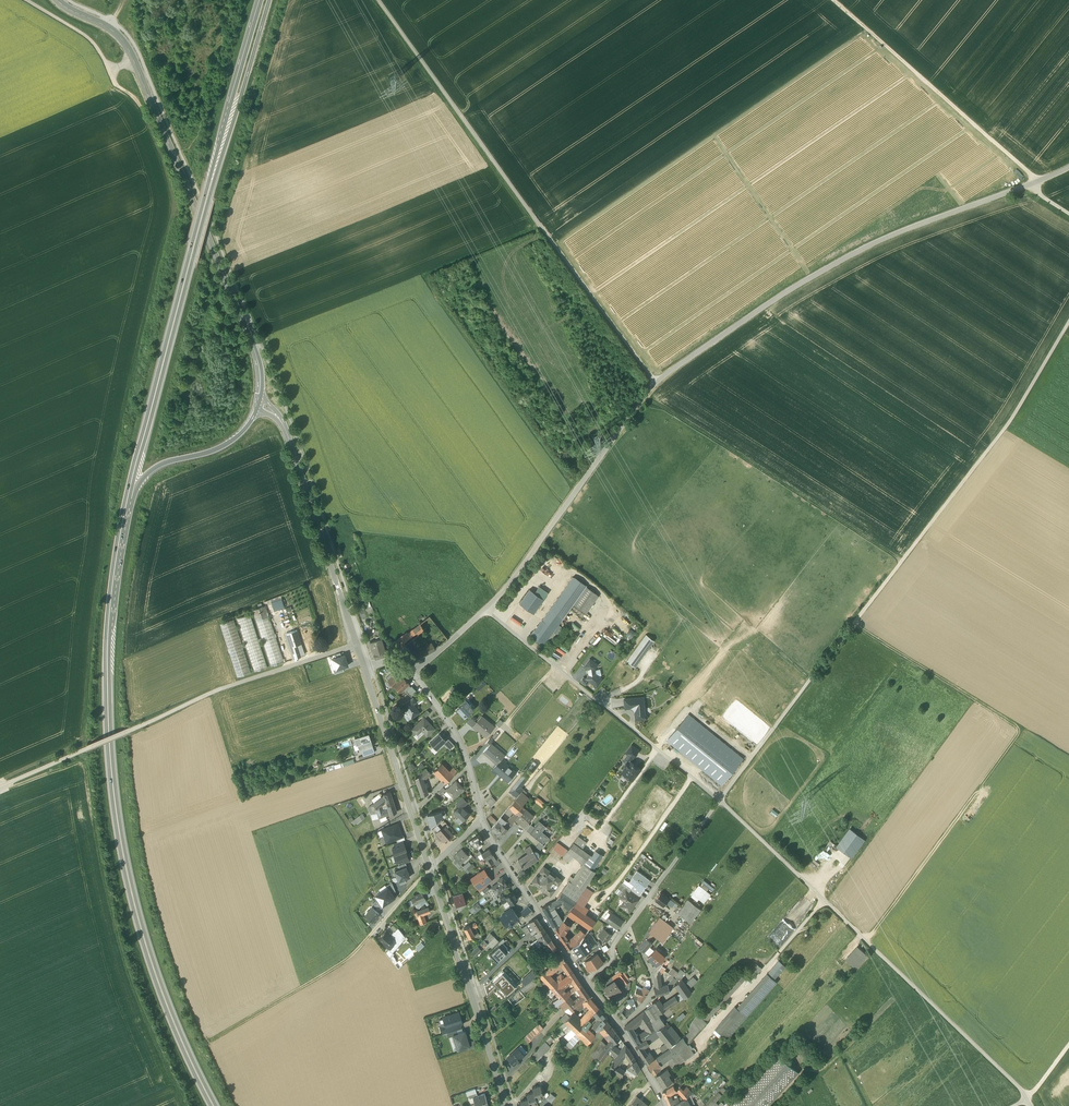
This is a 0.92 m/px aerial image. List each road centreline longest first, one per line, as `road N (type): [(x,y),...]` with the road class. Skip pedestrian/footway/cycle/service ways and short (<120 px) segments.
road 1 (track): [(187,1105),(128,967),(88,763),(5,785),(83,747),(90,735),(115,488),(178,214),(139,99),(117,81),(96,42),(32,0)]
road 2 (unclassified): [(485,610),(655,381),(861,250),(1068,167)]
road 3 (primary): [(108,636),(135,469),(268,0)]
road 4 (track): [(720,801),(1012,420),(1068,322)]
road 5 (primary): [(214,1105),(134,905),(116,813),(108,636)]
road 6 (track): [(655,381),(379,0)]
road 7 (tertiary): [(260,404),(253,342),(145,81),(117,34),(58,0)]
road 8 (track): [(869,943),(1026,730),(853,625)]
road 9 (track): [(1028,1098),(720,801)]
road 10 (track): [(541,226),(424,274),(577,488)]
road 11 (track): [(0,787),(219,690),(358,646)]
road 12 (track): [(902,561),(646,394)]
road 13 (primary): [(108,636),(141,480),(237,436),(260,404)]
road 14 (track): [(485,610),(720,801)]
road 15 (unclassified): [(366,668),(284,425),(260,404)]
road 16 (track): [(834,0),(1039,182)]
road 17 (unclassified): [(507,1105),(429,867)]
road 18 (unclassified): [(429,867),(366,668)]
road 19 (track): [(210,1045),(352,963),(370,936)]
road 20 (residential): [(482,822),(585,982)]
road 21 (residential): [(411,669),(456,734),(482,822)]
road 22 (residential): [(585,982),(613,962),(613,945),(658,885)]

